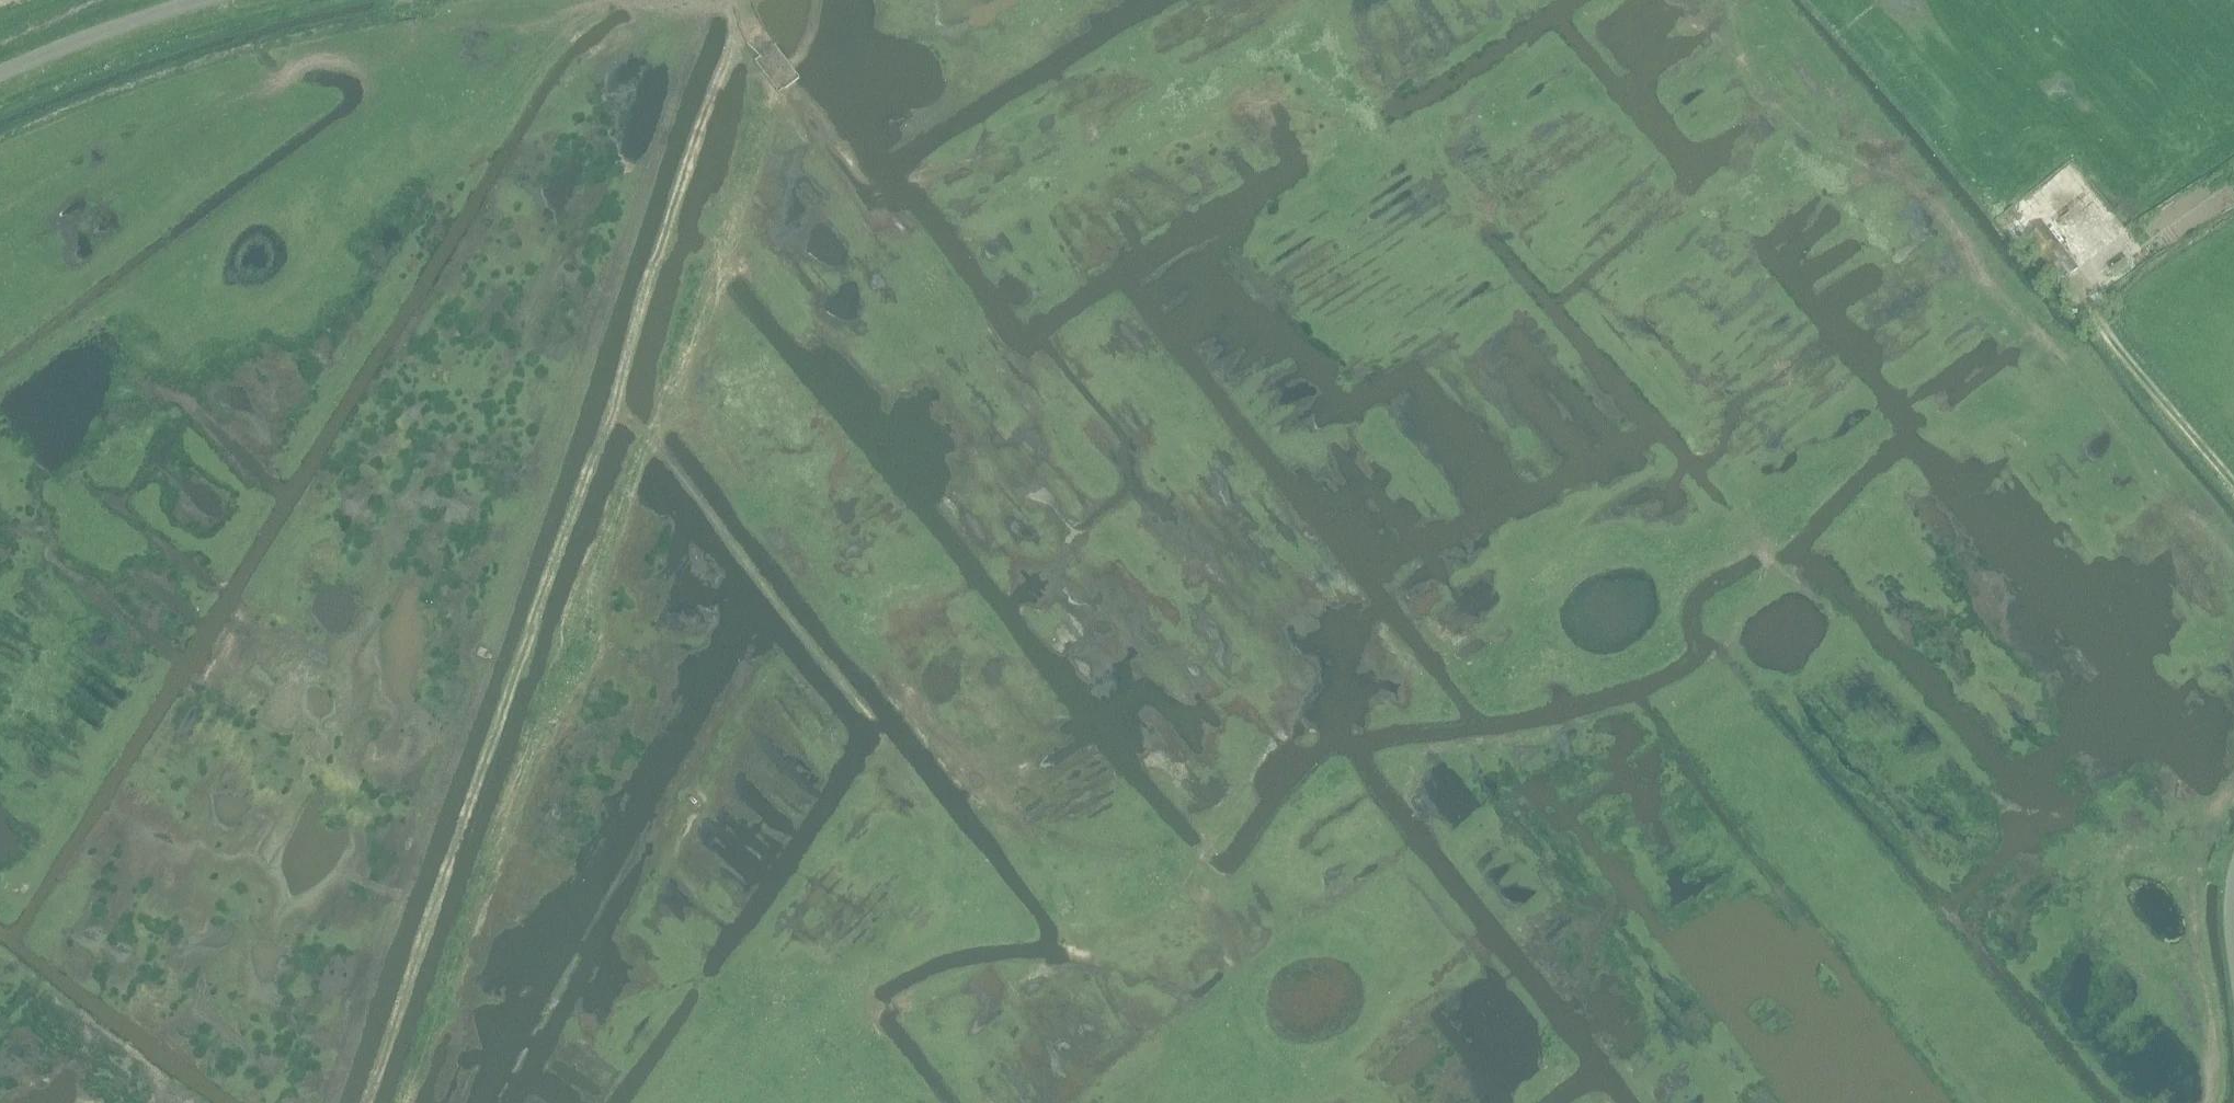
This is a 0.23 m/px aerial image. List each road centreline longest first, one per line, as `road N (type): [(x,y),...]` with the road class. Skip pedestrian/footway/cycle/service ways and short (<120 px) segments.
road 1 (track): [(368,1102),(610,427),(740,19),(736,0)]
road 2 (track): [(2233,481),(2069,286)]
road 3 (unclassified): [(0,84),(220,0)]

